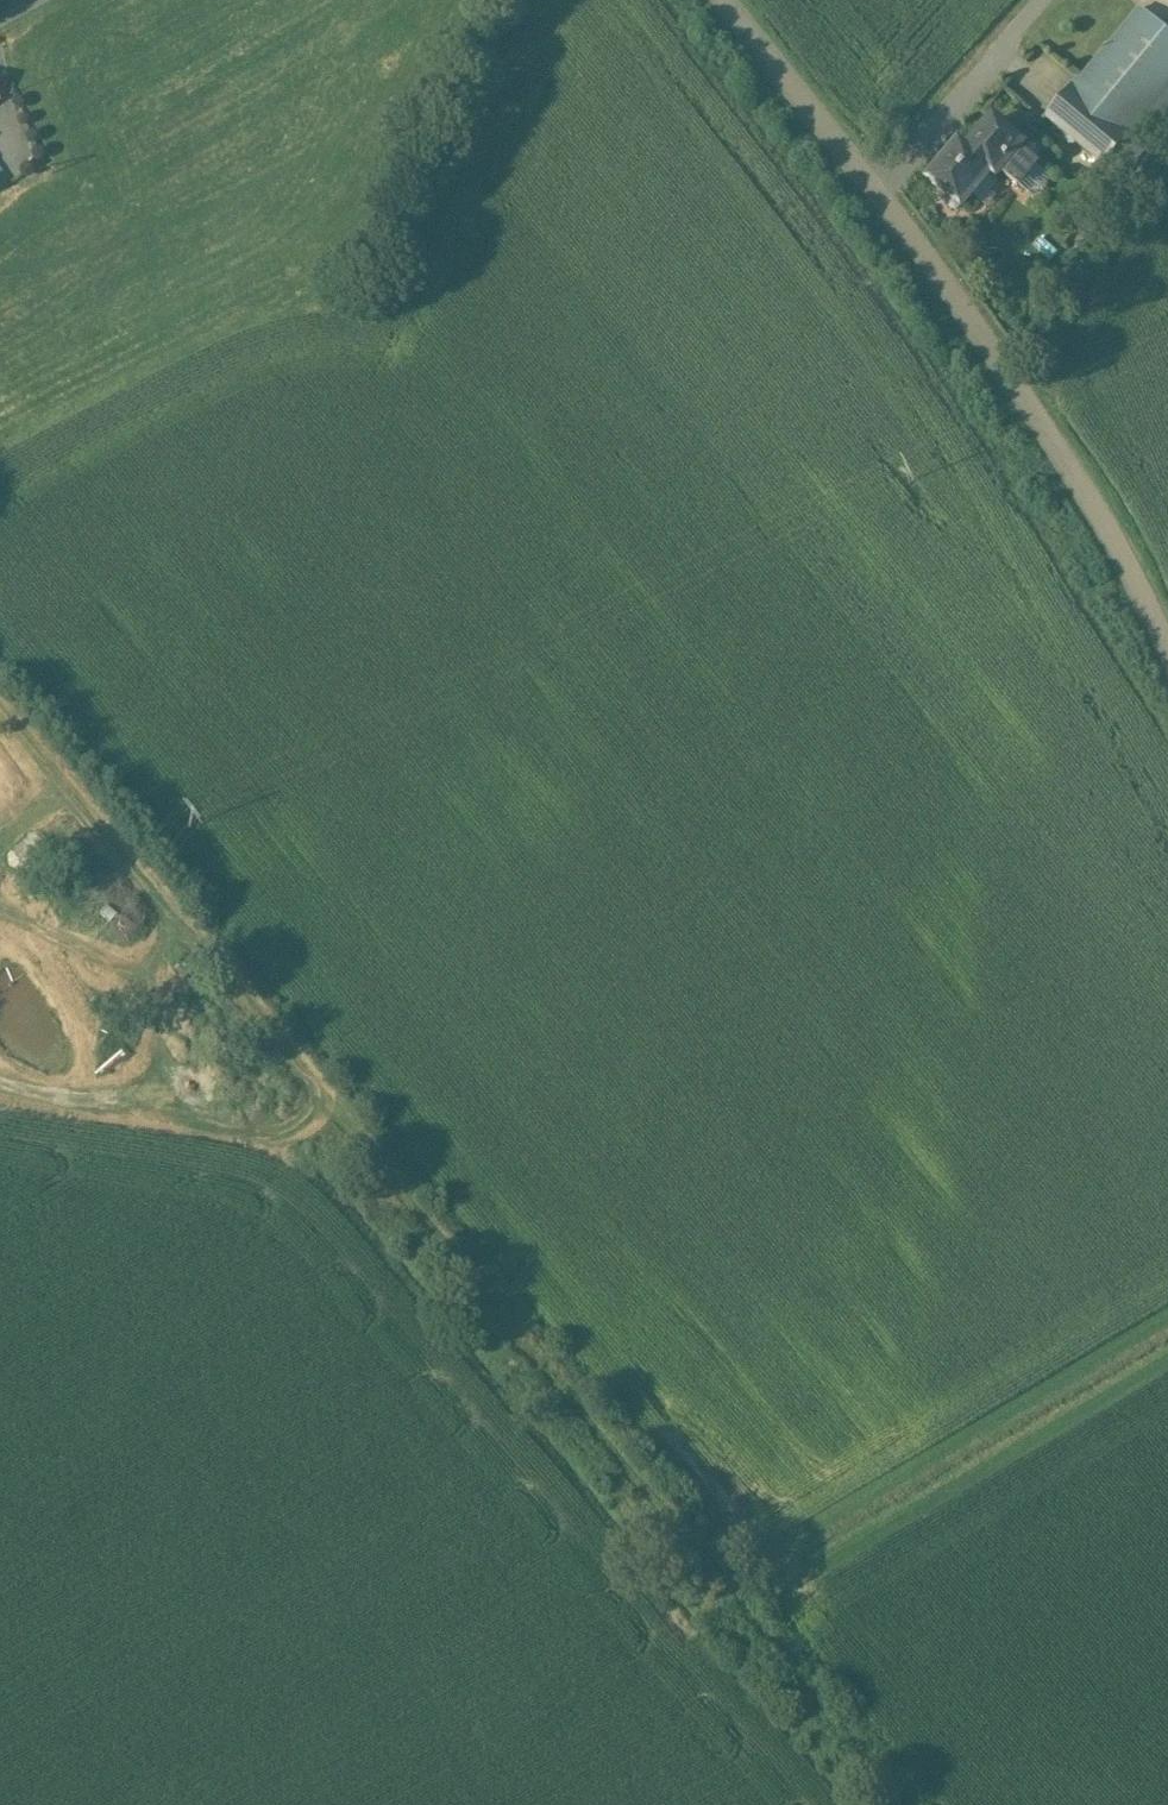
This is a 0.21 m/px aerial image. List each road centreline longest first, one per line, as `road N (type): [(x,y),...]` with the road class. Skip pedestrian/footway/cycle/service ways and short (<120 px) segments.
road 1 (unclassified): [(874,191),(1006,372),(1167,647)]
road 2 (unclassified): [(874,191),(1044,0)]
road 3 (unclassified): [(723,0),(874,191)]

